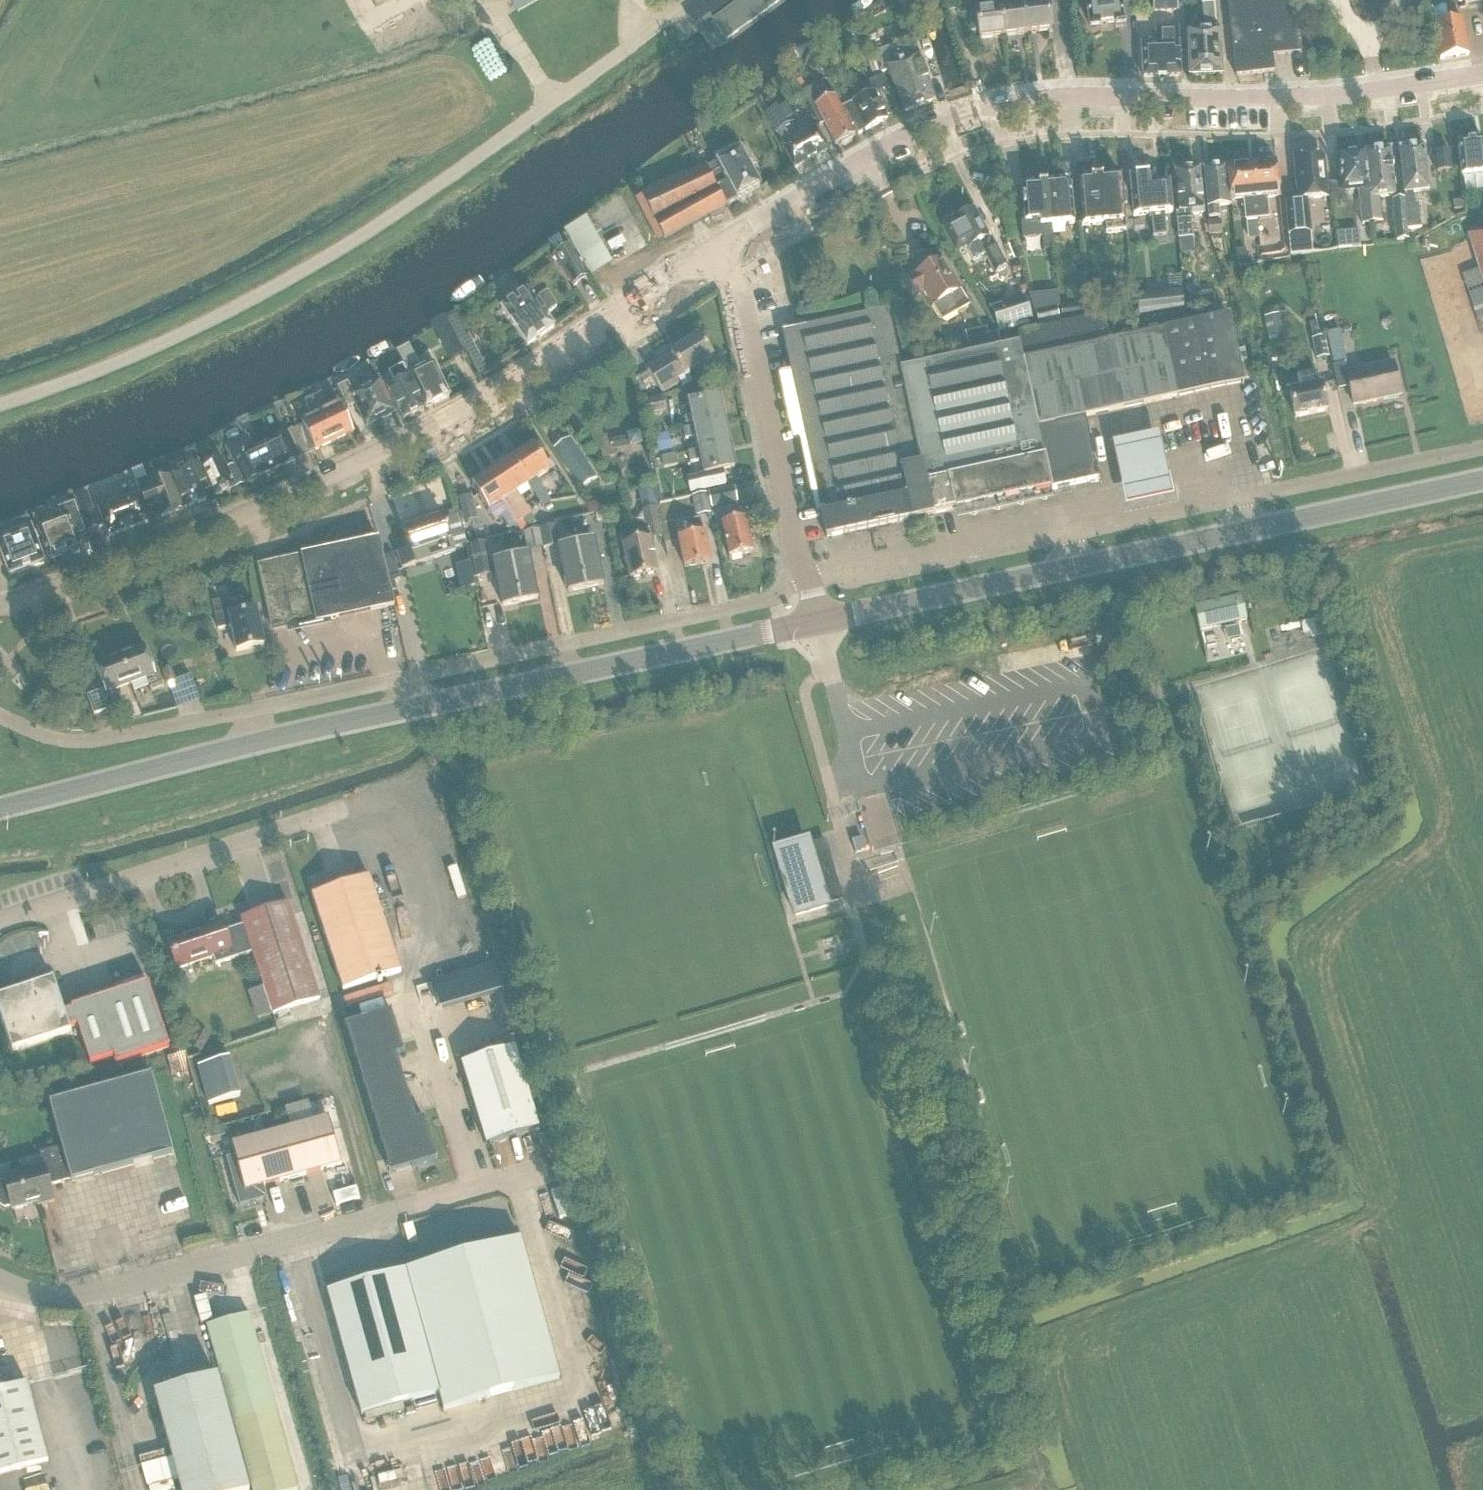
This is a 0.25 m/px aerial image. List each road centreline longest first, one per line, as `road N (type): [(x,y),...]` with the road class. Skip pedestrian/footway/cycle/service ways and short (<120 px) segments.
road 1 (secondary): [(0,808),(300,732),(819,621)]
road 2 (residential): [(0,716),(61,740),(95,740),(772,599),(807,577)]
road 3 (residential): [(0,606),(327,486),(461,420),(668,277),(727,248)]
road 4 (unclassified): [(0,404),(174,337),(354,240),(690,0)]
road 5 (residential): [(727,248),(758,221),(913,135),(1016,106),(1282,97),(1482,71)]
road 6 (residential): [(807,577),(860,577),(1482,446)]
road 7 (secondary): [(819,621),(1482,479)]
road 8 (unclassified): [(467,1190),(79,1294),(0,1281)]
road 9 (unclassified): [(0,919),(342,808)]
road 10 (residential): [(807,577),(727,248)]

